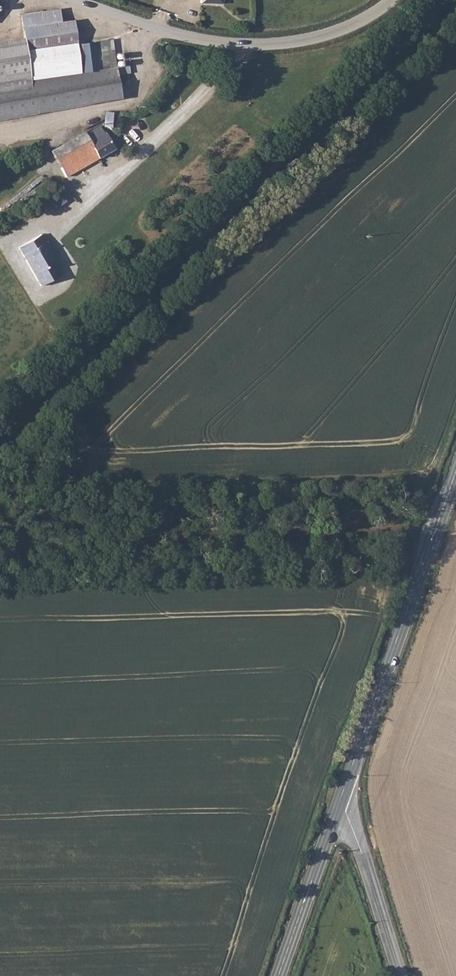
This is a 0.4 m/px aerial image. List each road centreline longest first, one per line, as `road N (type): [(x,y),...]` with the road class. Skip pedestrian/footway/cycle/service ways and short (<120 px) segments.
road 1 (track): [(0,537),(438,524)]
road 2 (secondary): [(455,472),(338,807)]
road 3 (unclassified): [(70,0),(189,38),(247,46),(353,27),(391,0)]
road 4 (tertiary): [(400,975),(351,818),(338,807)]
road 5 (secondary): [(338,807),(279,975)]

